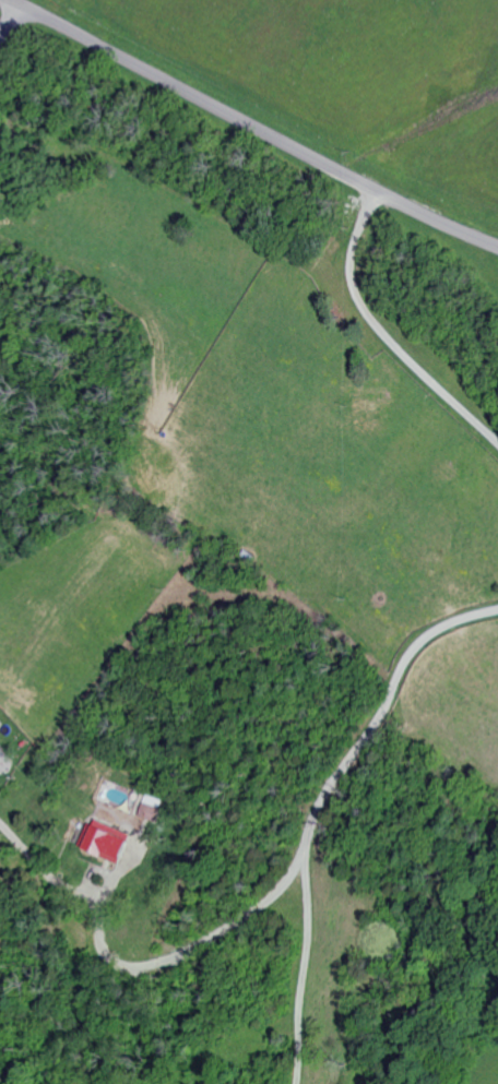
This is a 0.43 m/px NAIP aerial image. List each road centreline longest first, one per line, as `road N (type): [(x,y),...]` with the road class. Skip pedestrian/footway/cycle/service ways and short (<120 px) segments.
road 1 (residential): [(497,246),(340,172),(17,0)]

